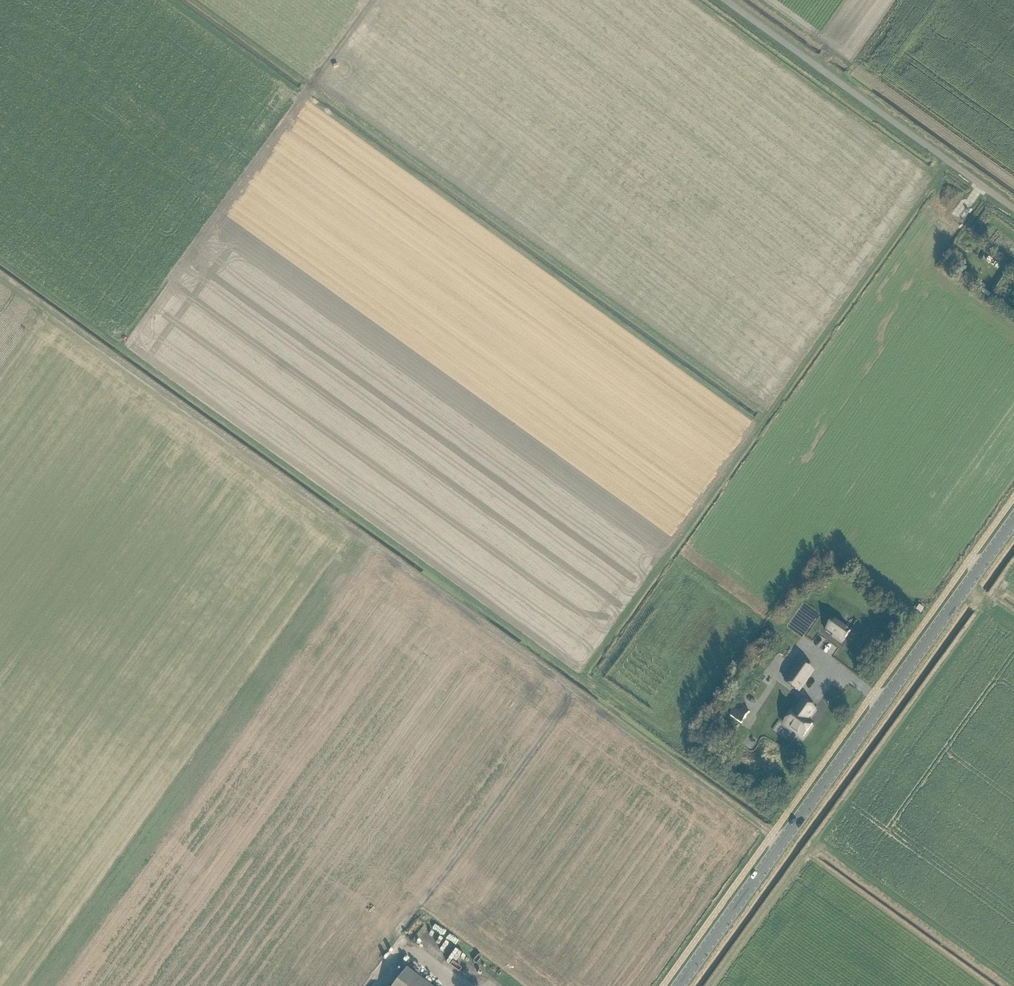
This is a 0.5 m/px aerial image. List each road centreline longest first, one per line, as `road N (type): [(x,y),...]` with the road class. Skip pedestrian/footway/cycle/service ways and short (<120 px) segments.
road 1 (tertiary): [(680,985),(1013,522)]
road 2 (unclassified): [(1013,209),(725,0)]

